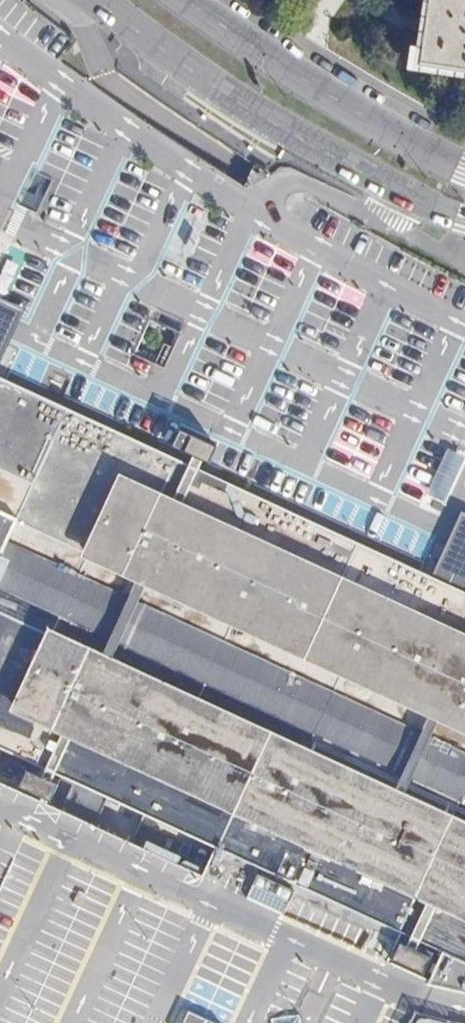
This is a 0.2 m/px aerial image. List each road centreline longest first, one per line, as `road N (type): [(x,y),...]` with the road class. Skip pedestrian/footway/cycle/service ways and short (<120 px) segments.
road 1 (secondary): [(99,0),(215,87),(323,153),(464,221)]
road 2 (secondary): [(464,171),(245,48),(187,0)]

